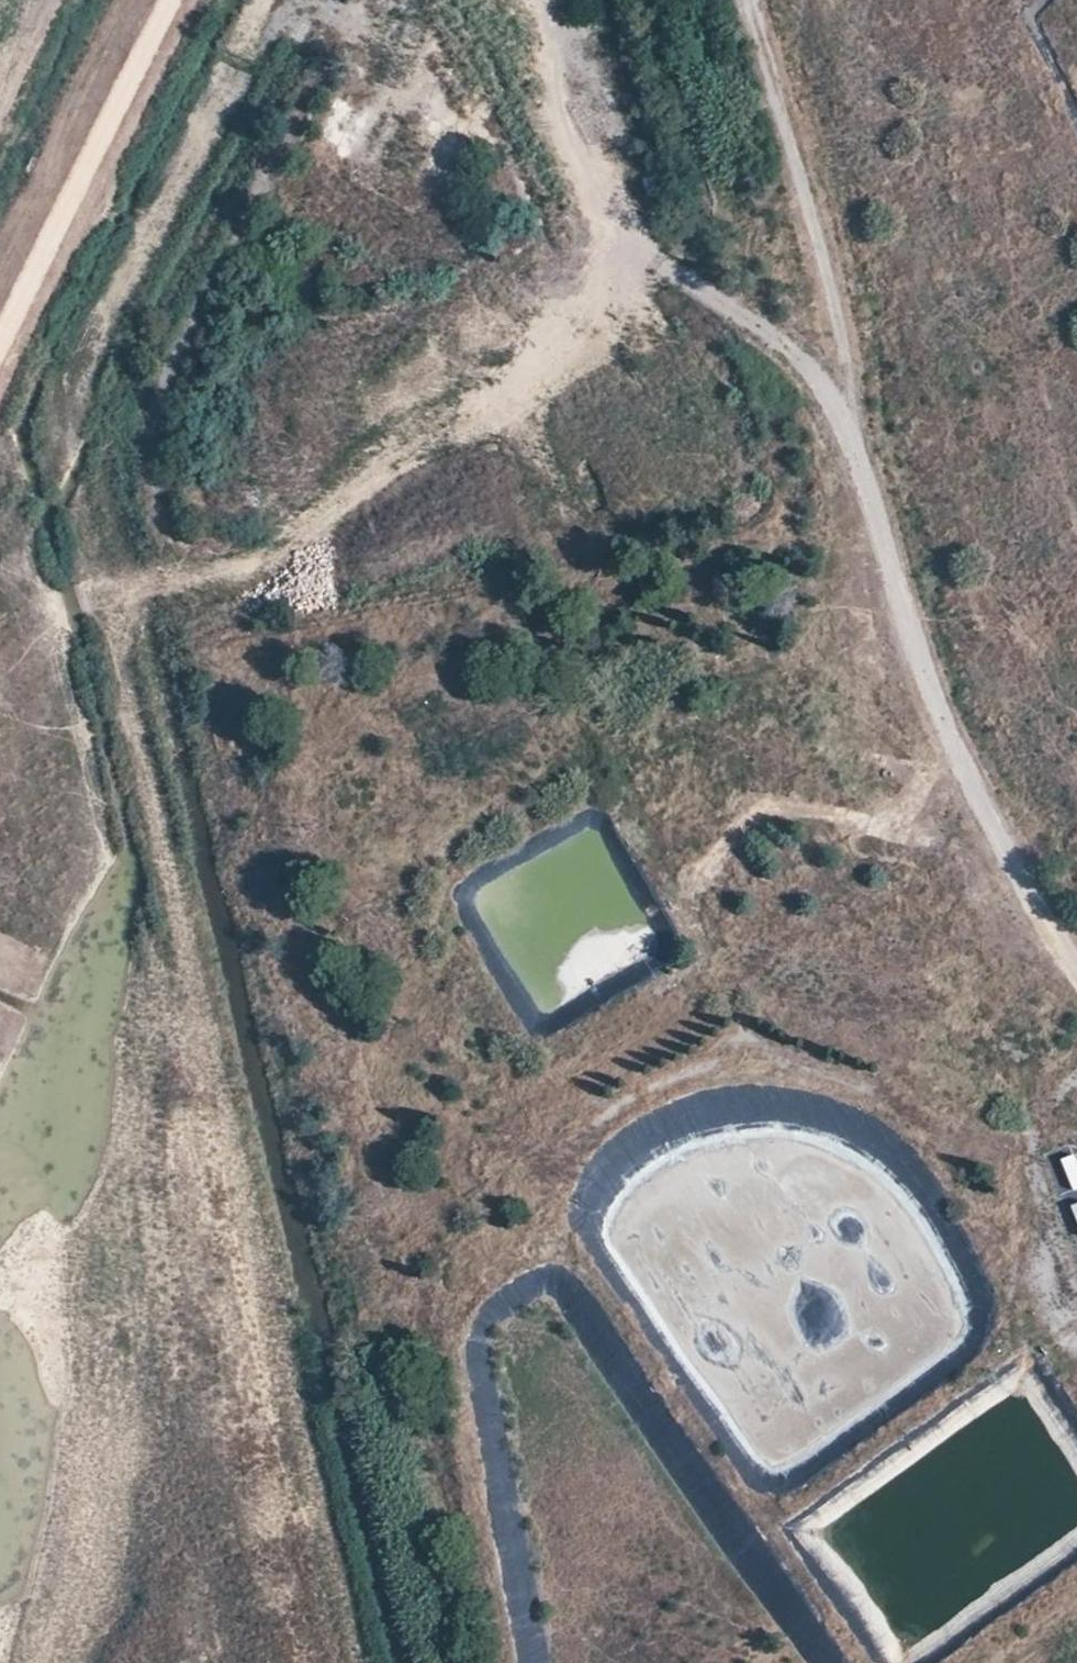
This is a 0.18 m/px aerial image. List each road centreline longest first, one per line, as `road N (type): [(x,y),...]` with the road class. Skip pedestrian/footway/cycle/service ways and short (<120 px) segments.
road 1 (track): [(282,0),(62,430)]

